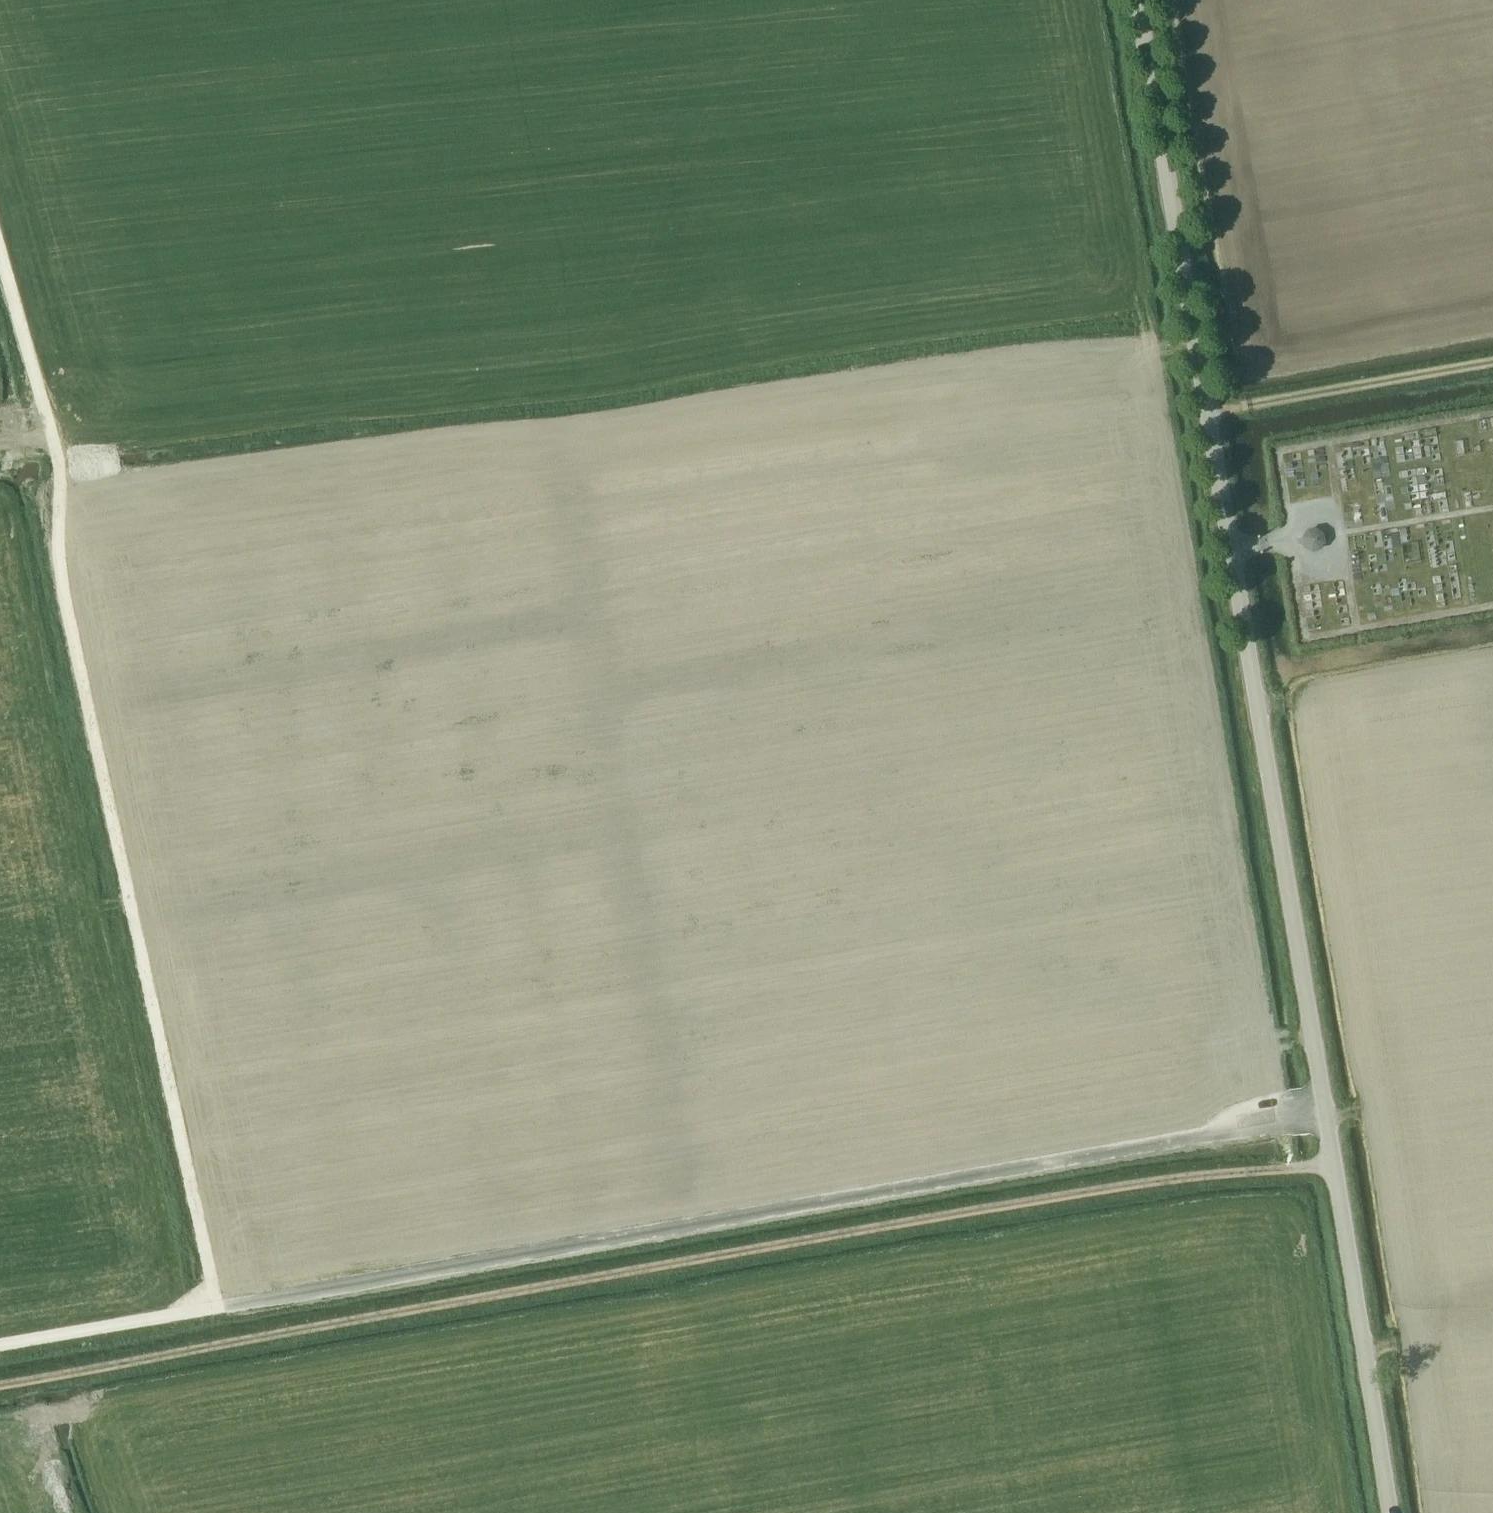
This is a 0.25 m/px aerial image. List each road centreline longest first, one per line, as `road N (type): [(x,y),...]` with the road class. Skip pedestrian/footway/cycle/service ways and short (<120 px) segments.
road 1 (unclassified): [(1391,1512),(1136,0)]
road 2 (track): [(0,1346),(216,1309),(61,580),(59,458),(0,250)]

